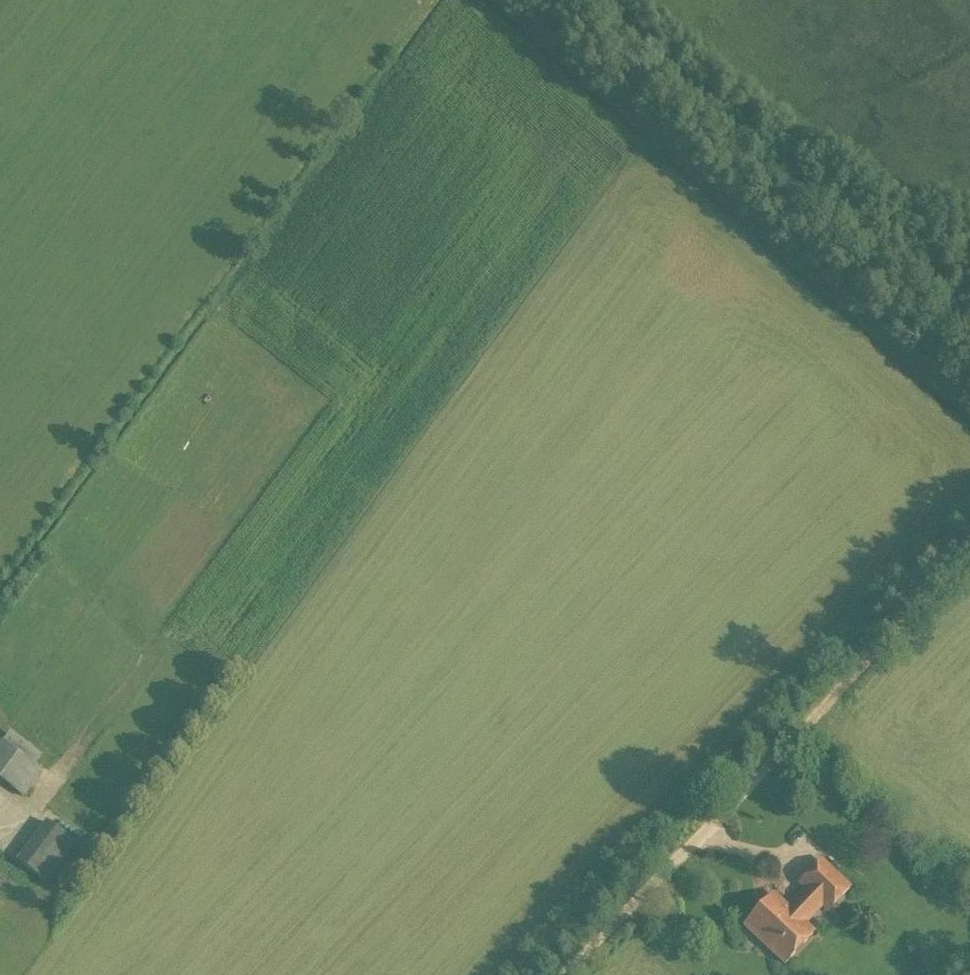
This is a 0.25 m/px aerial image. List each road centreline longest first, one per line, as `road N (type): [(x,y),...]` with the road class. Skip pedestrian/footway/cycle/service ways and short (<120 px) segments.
road 1 (track): [(568,974),(969,560)]

